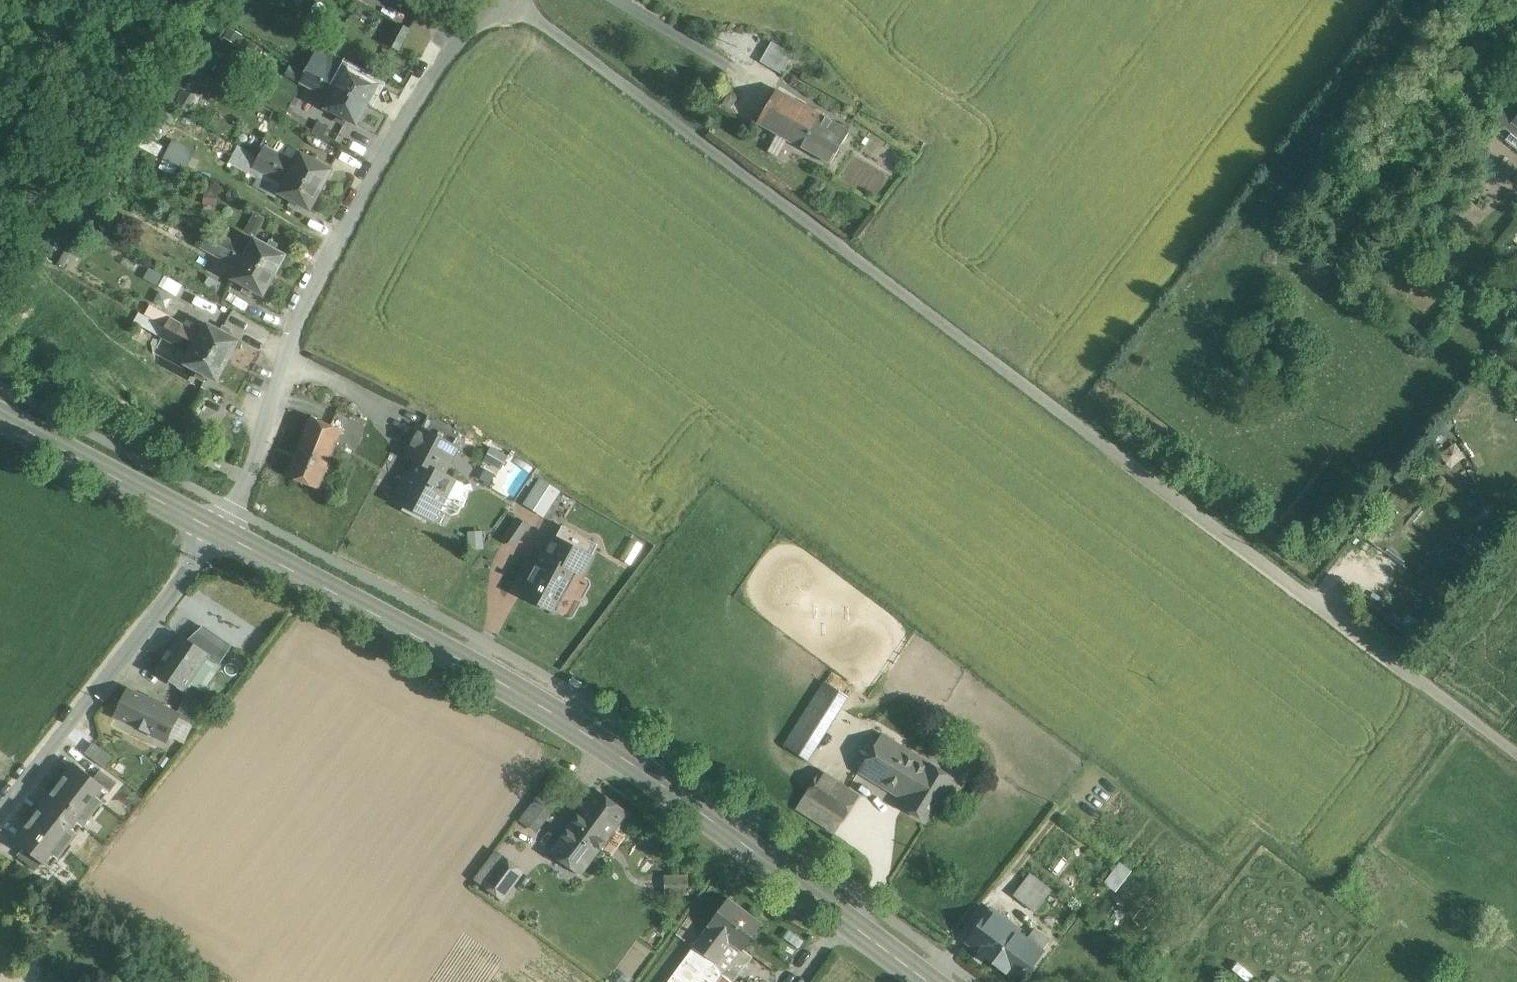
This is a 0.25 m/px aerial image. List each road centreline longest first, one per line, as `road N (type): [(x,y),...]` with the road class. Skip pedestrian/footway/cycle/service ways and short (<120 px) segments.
road 1 (track): [(1516,747),(521,0)]
road 2 (primary): [(930,981),(584,732),(220,529)]
road 3 (track): [(233,509),(266,445),(304,318),(376,162),(491,0)]
road 4 (unclassified): [(220,529),(198,569),(0,820)]
road 5 (primary): [(220,529),(0,415)]
road 6 (track): [(291,362),(394,419),(404,437),(395,478)]
road 7 (track): [(633,0),(758,76)]

